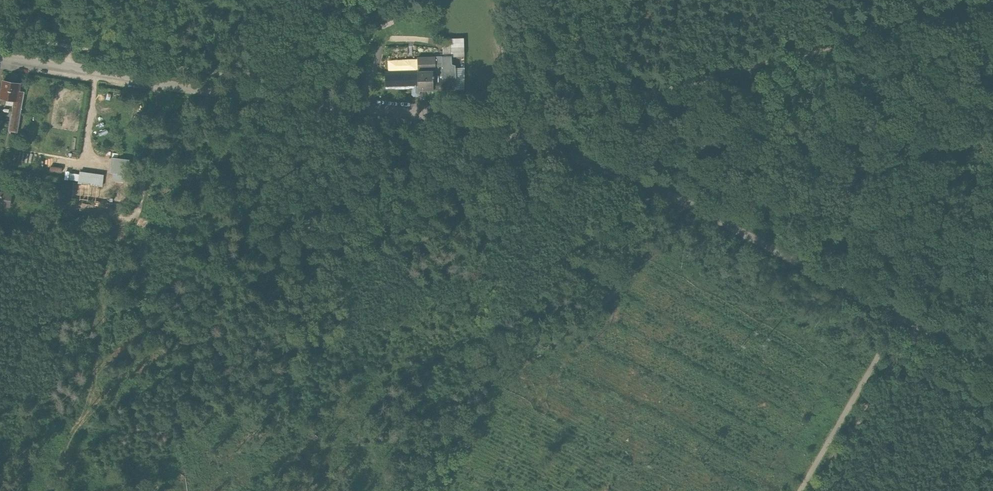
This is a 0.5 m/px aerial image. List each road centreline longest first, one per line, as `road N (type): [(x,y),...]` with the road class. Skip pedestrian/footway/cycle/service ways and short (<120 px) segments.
road 1 (unclassified): [(0,52),(433,115),(508,135),(686,201),(992,373)]
road 2 (track): [(992,7),(656,89),(508,135)]
road 3 (track): [(800,490),(900,318),(992,190)]
road 4 (track): [(504,0),(508,135)]

